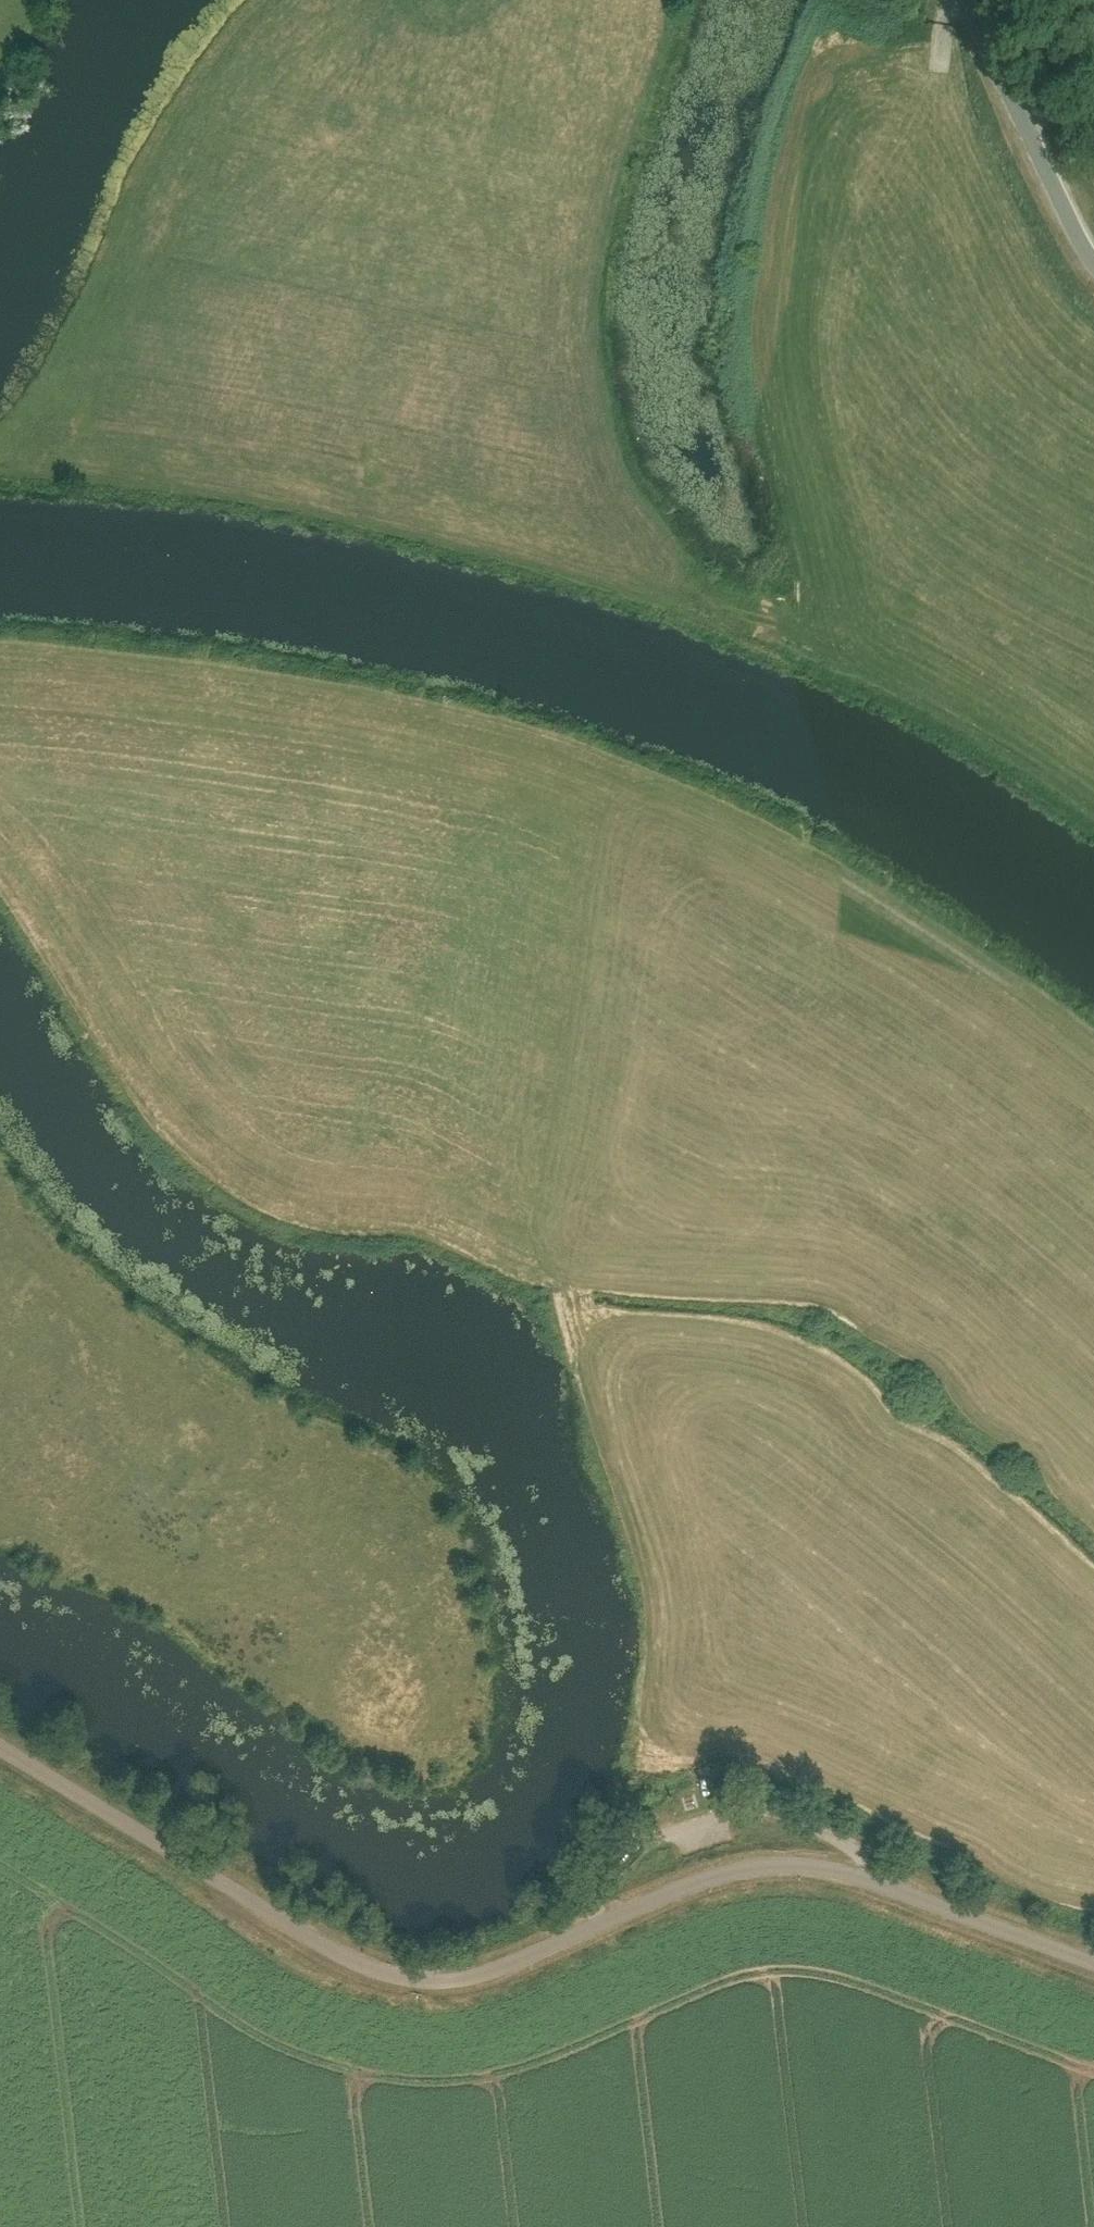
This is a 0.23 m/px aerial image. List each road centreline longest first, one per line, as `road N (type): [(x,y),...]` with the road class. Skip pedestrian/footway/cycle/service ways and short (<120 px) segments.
road 1 (unclassified): [(1093,1968),(876,1882),(802,1865),(709,1876),(483,1976),(421,1986),(347,1961),(280,1925),(0,1748)]
road 2 (unclassified): [(1093,262),(968,0)]

